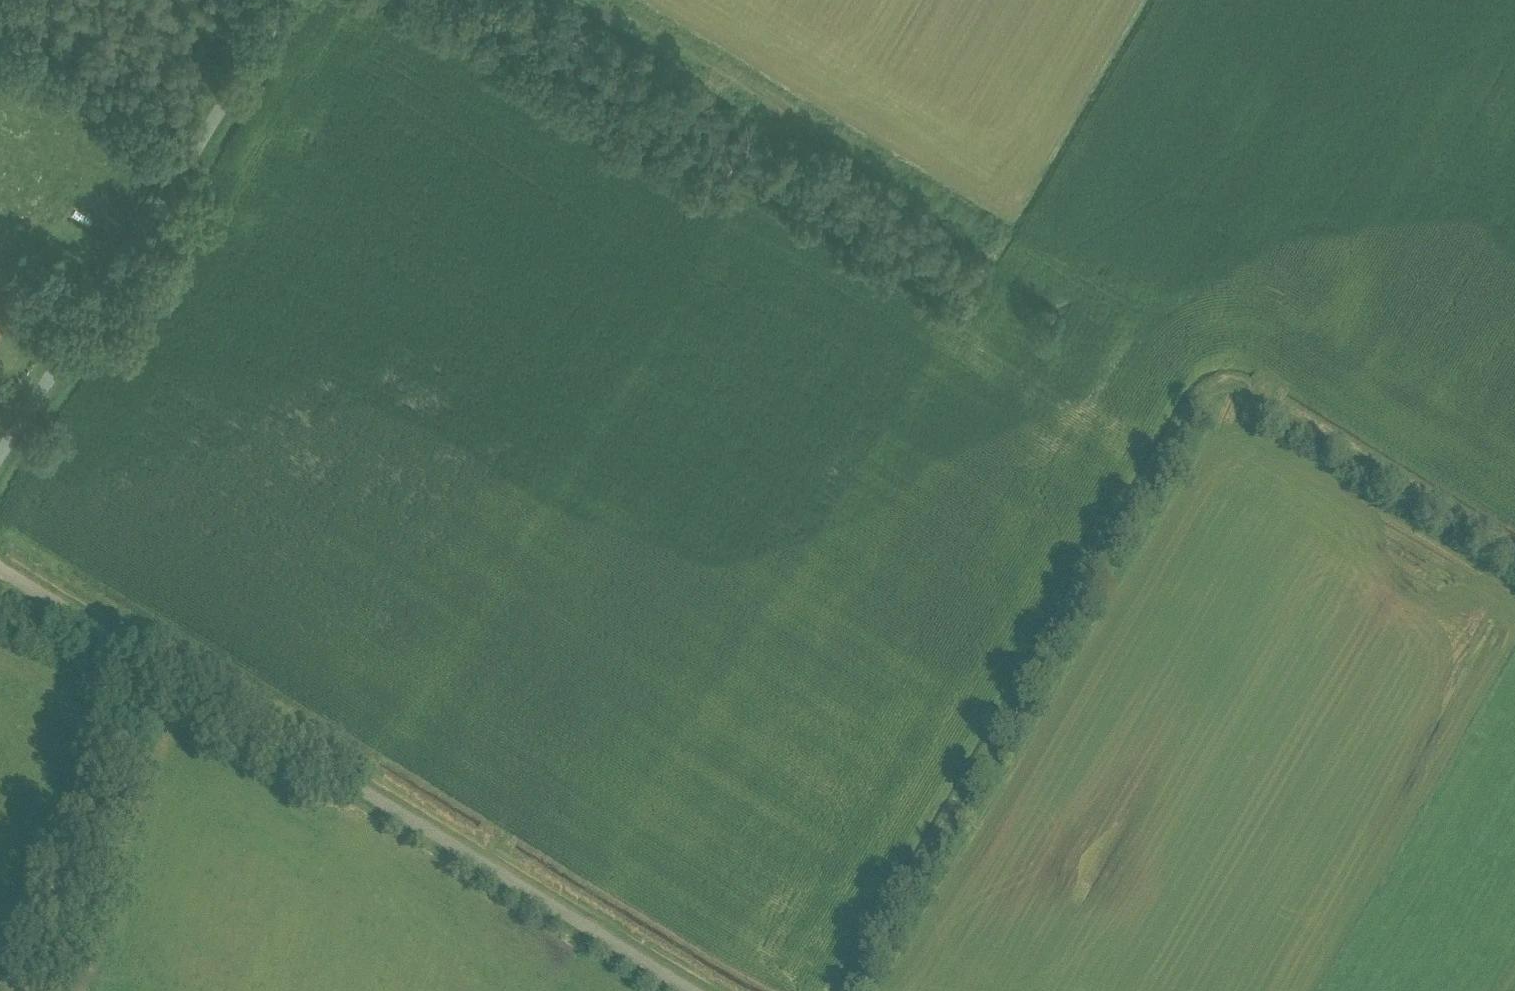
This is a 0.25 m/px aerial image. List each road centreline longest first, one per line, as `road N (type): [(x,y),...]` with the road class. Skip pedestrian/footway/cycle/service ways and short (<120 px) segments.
road 1 (track): [(1514,557),(1261,401),(1214,389),(1196,408),(854,990)]
road 2 (unclassified): [(0,571),(693,990)]
road 3 (unclassified): [(0,456),(290,0)]

